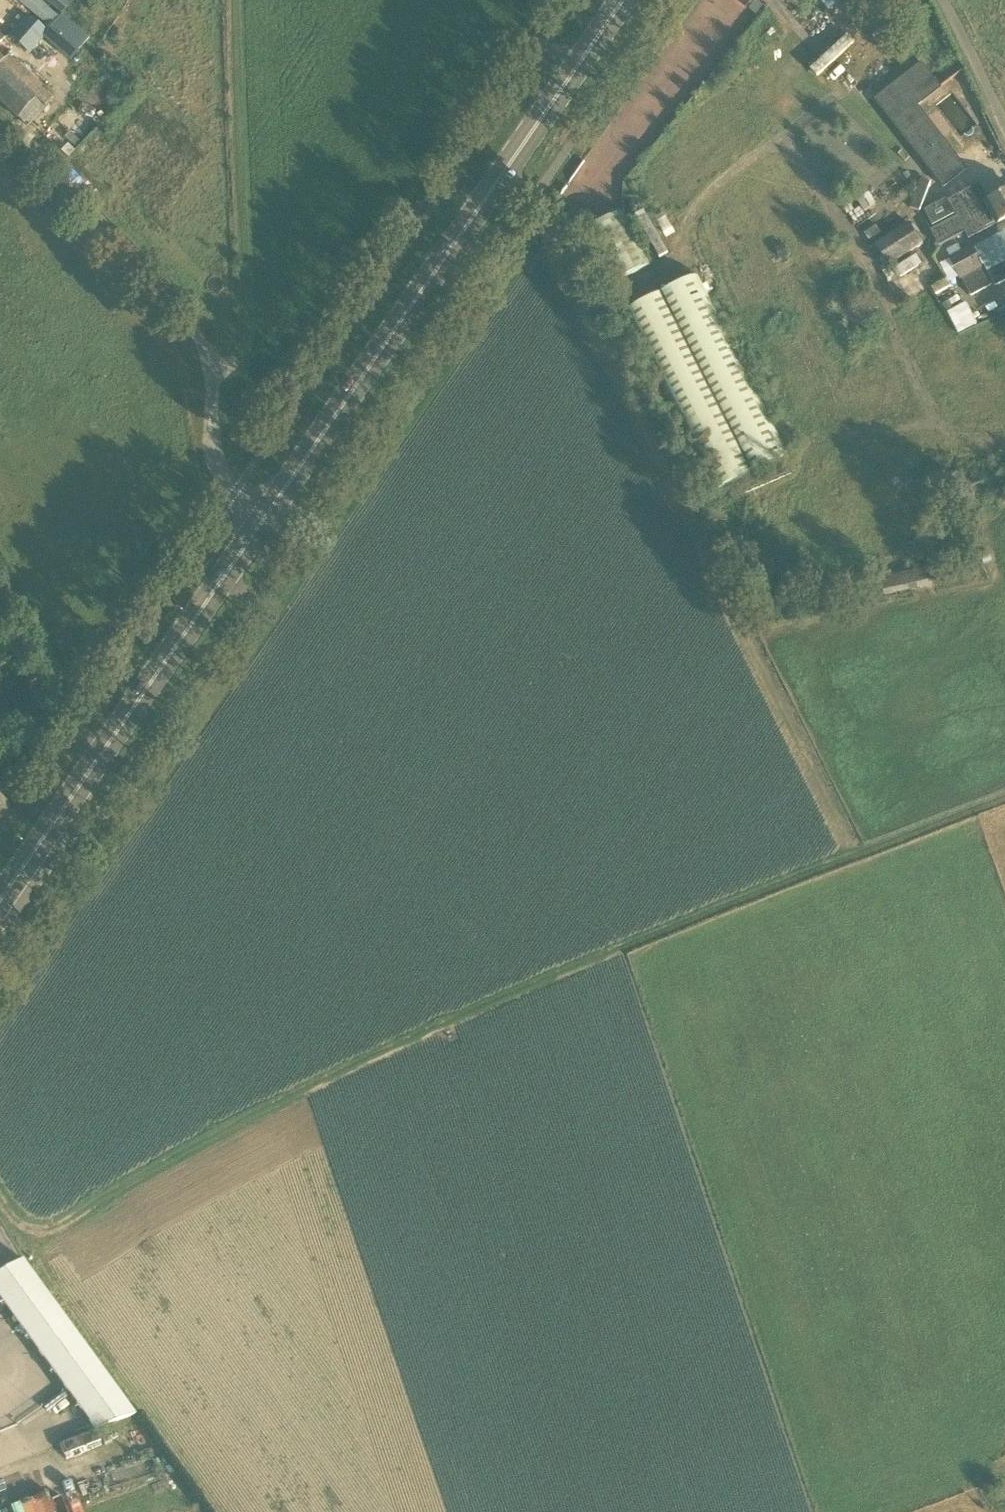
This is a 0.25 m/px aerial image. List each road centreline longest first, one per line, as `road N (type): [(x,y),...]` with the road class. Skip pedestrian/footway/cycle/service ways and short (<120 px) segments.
road 1 (track): [(1004,800),(519,993),(238,1117),(65,1222),(32,1229),(14,1221),(0,1199)]
road 2 (secondary): [(266,515),(623,0)]
road 3 (unclassified): [(266,515),(234,494),(213,458),(212,372),(189,332),(0,132)]
road 4 (secondary): [(0,897),(266,515)]
road 5 (track): [(212,372),(228,365),(240,337),(232,0)]
road 6 (unclassified): [(1004,124),(941,0)]

